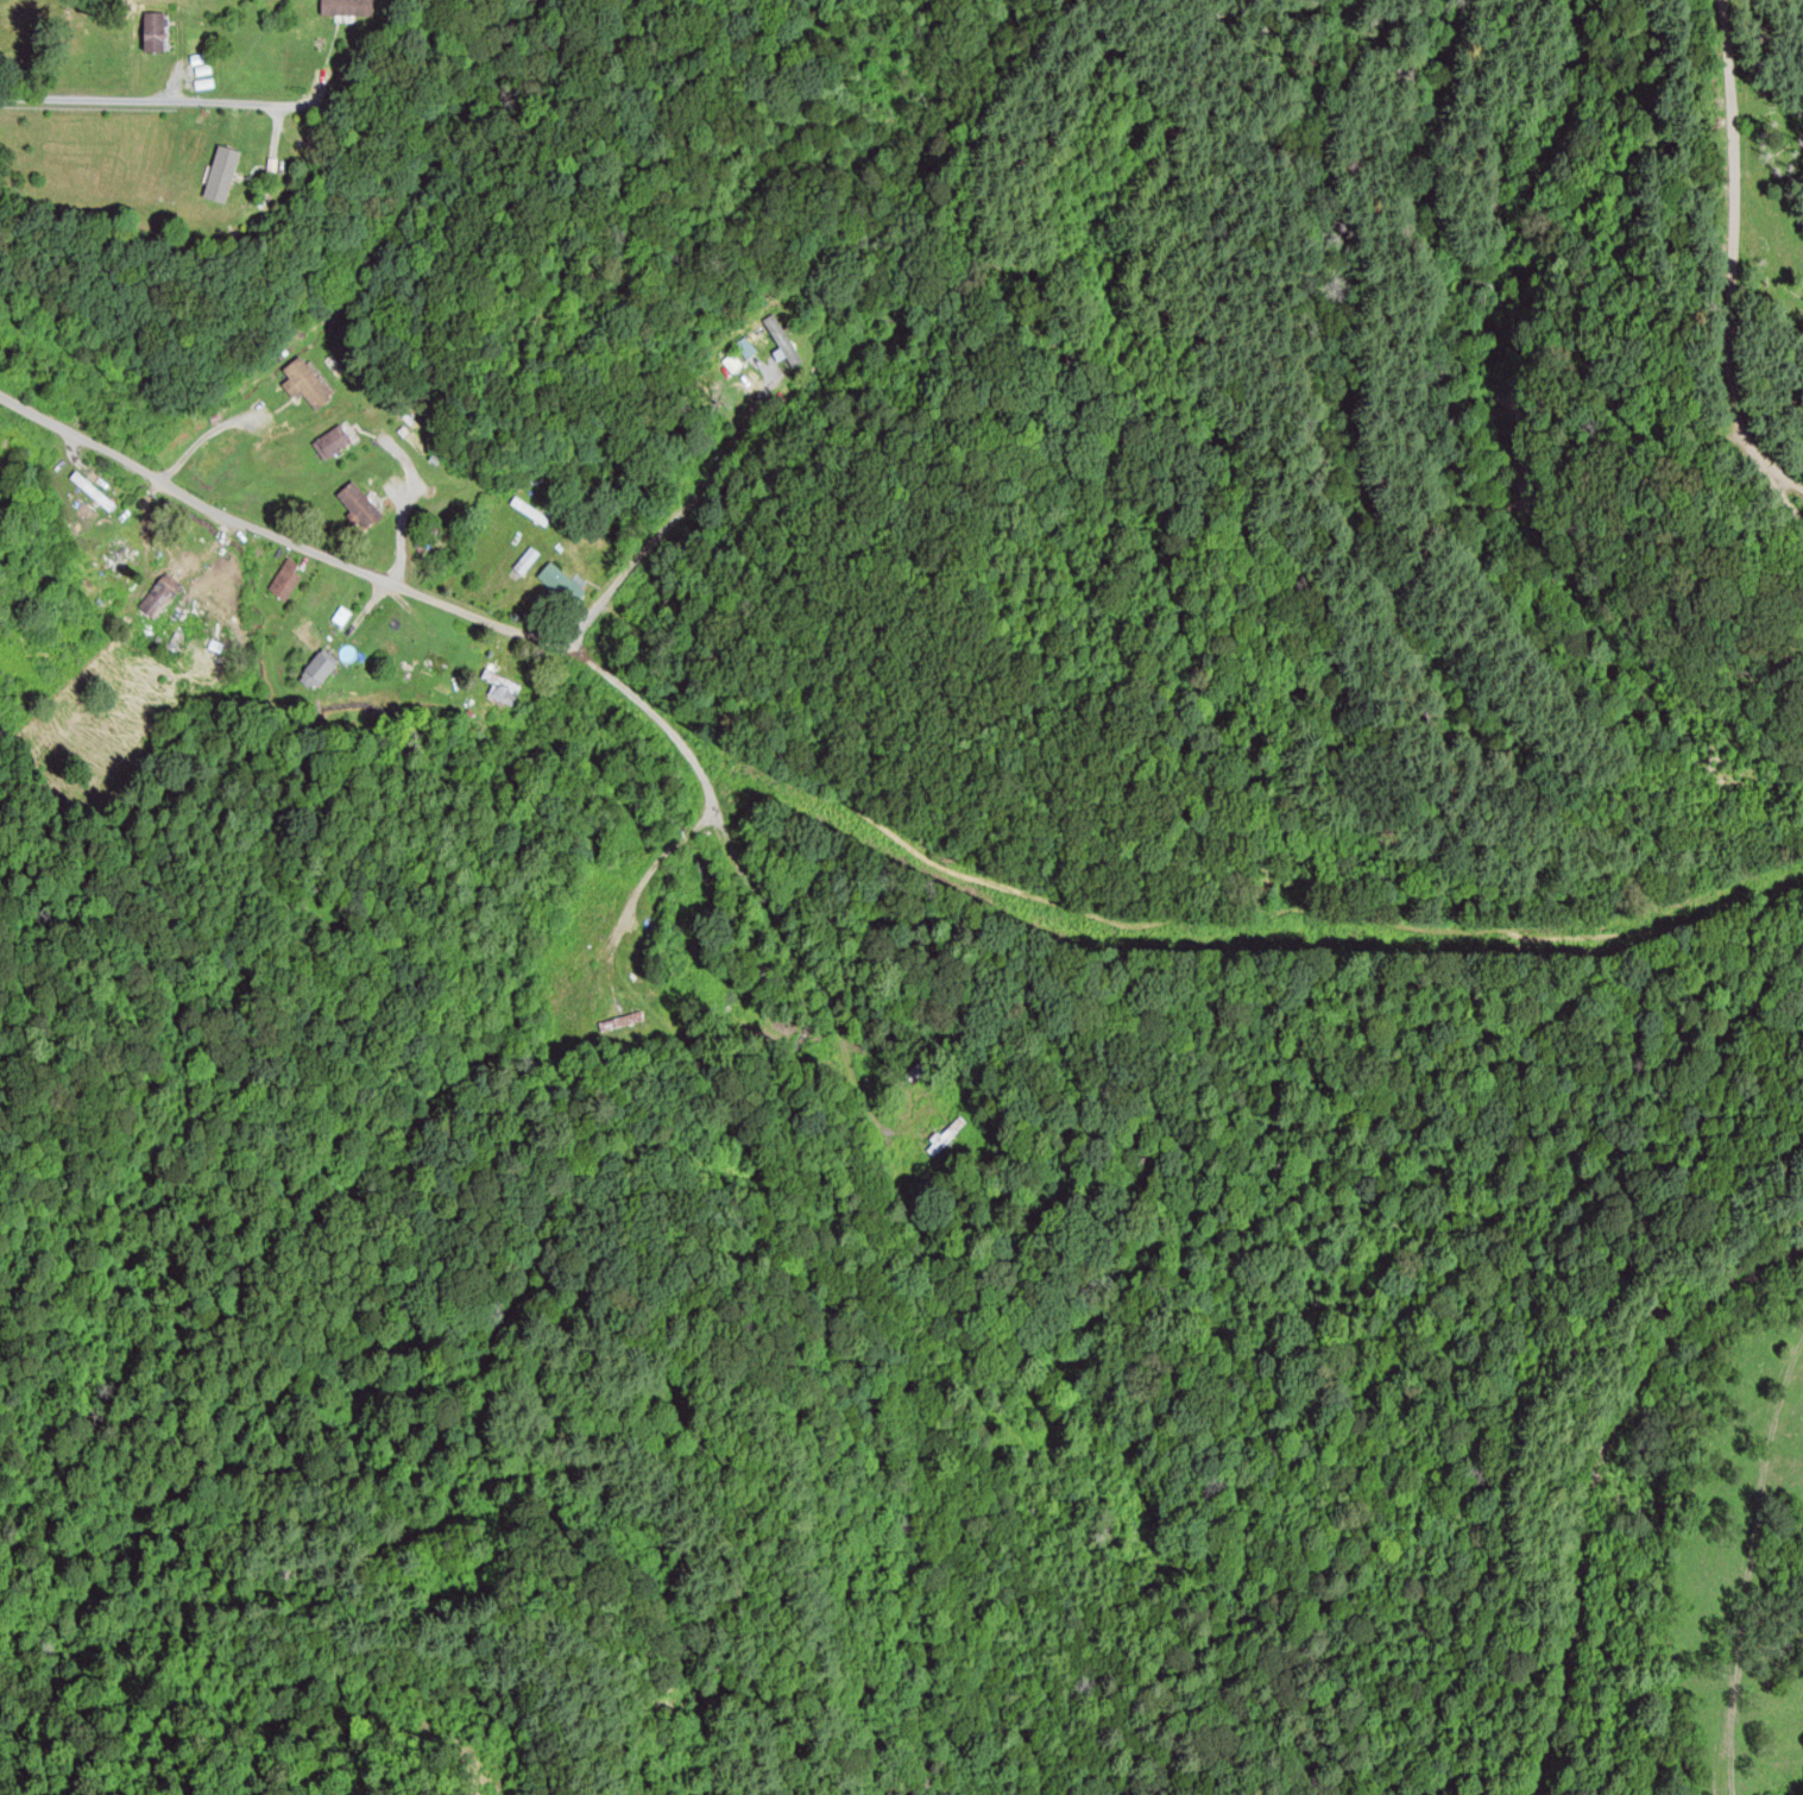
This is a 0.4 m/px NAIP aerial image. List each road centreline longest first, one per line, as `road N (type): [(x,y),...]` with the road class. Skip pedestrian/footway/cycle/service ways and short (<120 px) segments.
road 1 (residential): [(1802,889),(1601,938),(1284,905),(1158,915),(1098,908),(923,850),(803,771),(601,604)]
road 2 (residential): [(0,394),(212,512),(510,628),(613,678),(673,733),(702,779),(710,814),(662,852),(619,934)]
road 3 (residential): [(0,99),(290,105)]

